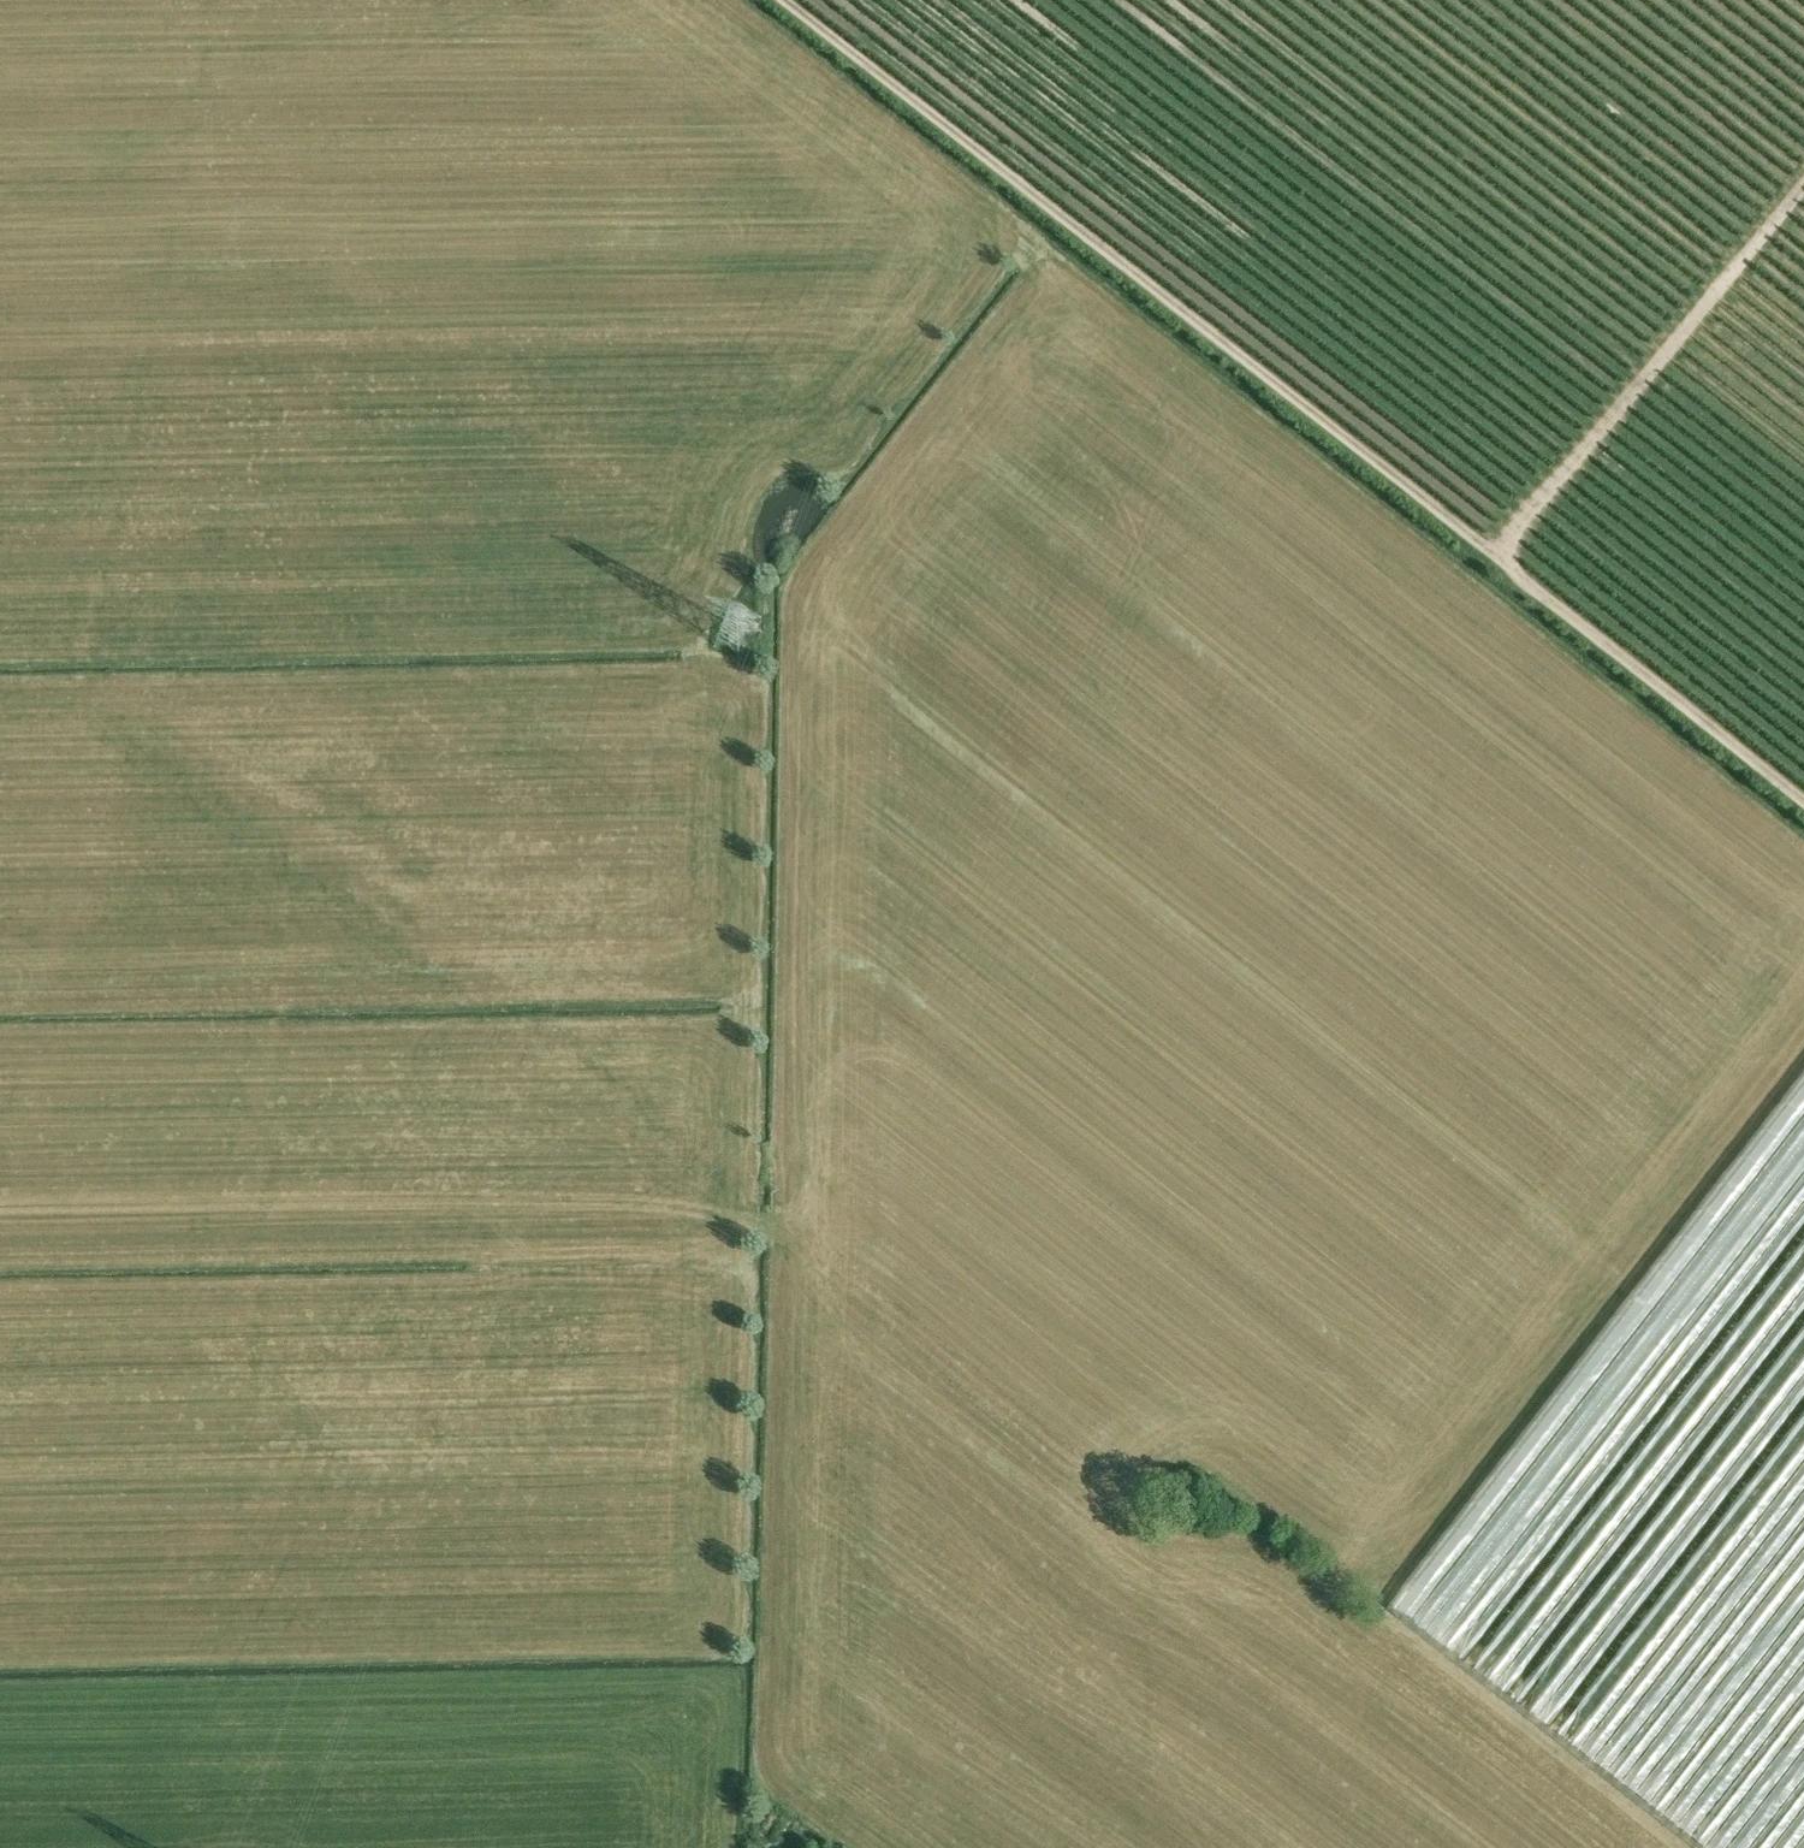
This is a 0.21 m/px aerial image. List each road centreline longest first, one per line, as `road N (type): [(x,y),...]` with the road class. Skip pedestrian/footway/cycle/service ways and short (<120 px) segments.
road 1 (track): [(771,0),(1493,566)]
road 2 (track): [(1803,813),(1493,566),(1496,549),(1803,181)]

